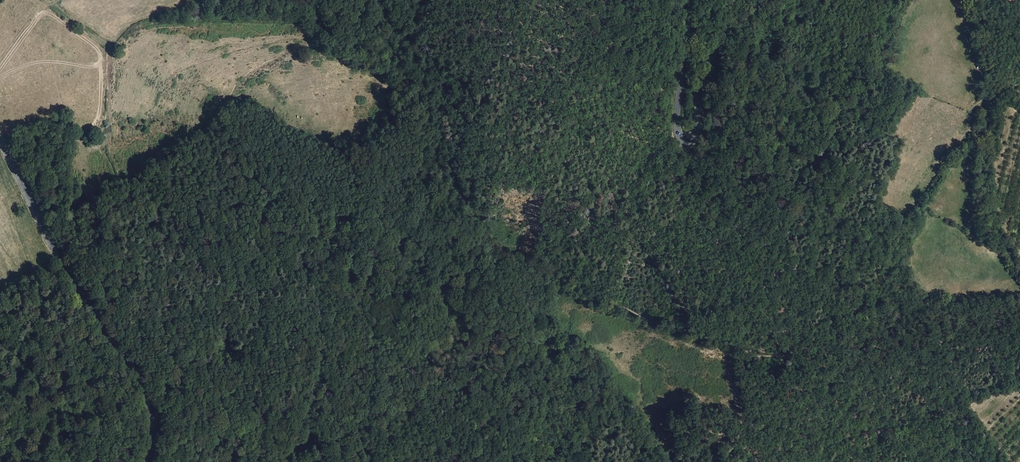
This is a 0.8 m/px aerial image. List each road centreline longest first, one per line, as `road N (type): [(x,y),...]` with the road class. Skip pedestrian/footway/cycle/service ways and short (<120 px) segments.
road 1 (tertiary): [(147,461),(149,417),(137,379),(63,266),(0,141)]
road 2 (track): [(108,47),(133,28),(179,19),(319,29),(256,67),(227,102)]
road 3 (track): [(785,357),(854,307),(985,116)]
road 4 (tertiary): [(686,0),(677,124),(686,140),(697,123),(697,93),(743,0)]
road 5 (track): [(0,65),(45,12),(95,48),(93,132)]
road 6 (track): [(535,305),(541,284),(562,276),(687,332)]
road 7 (track): [(108,47),(109,145),(132,185)]

